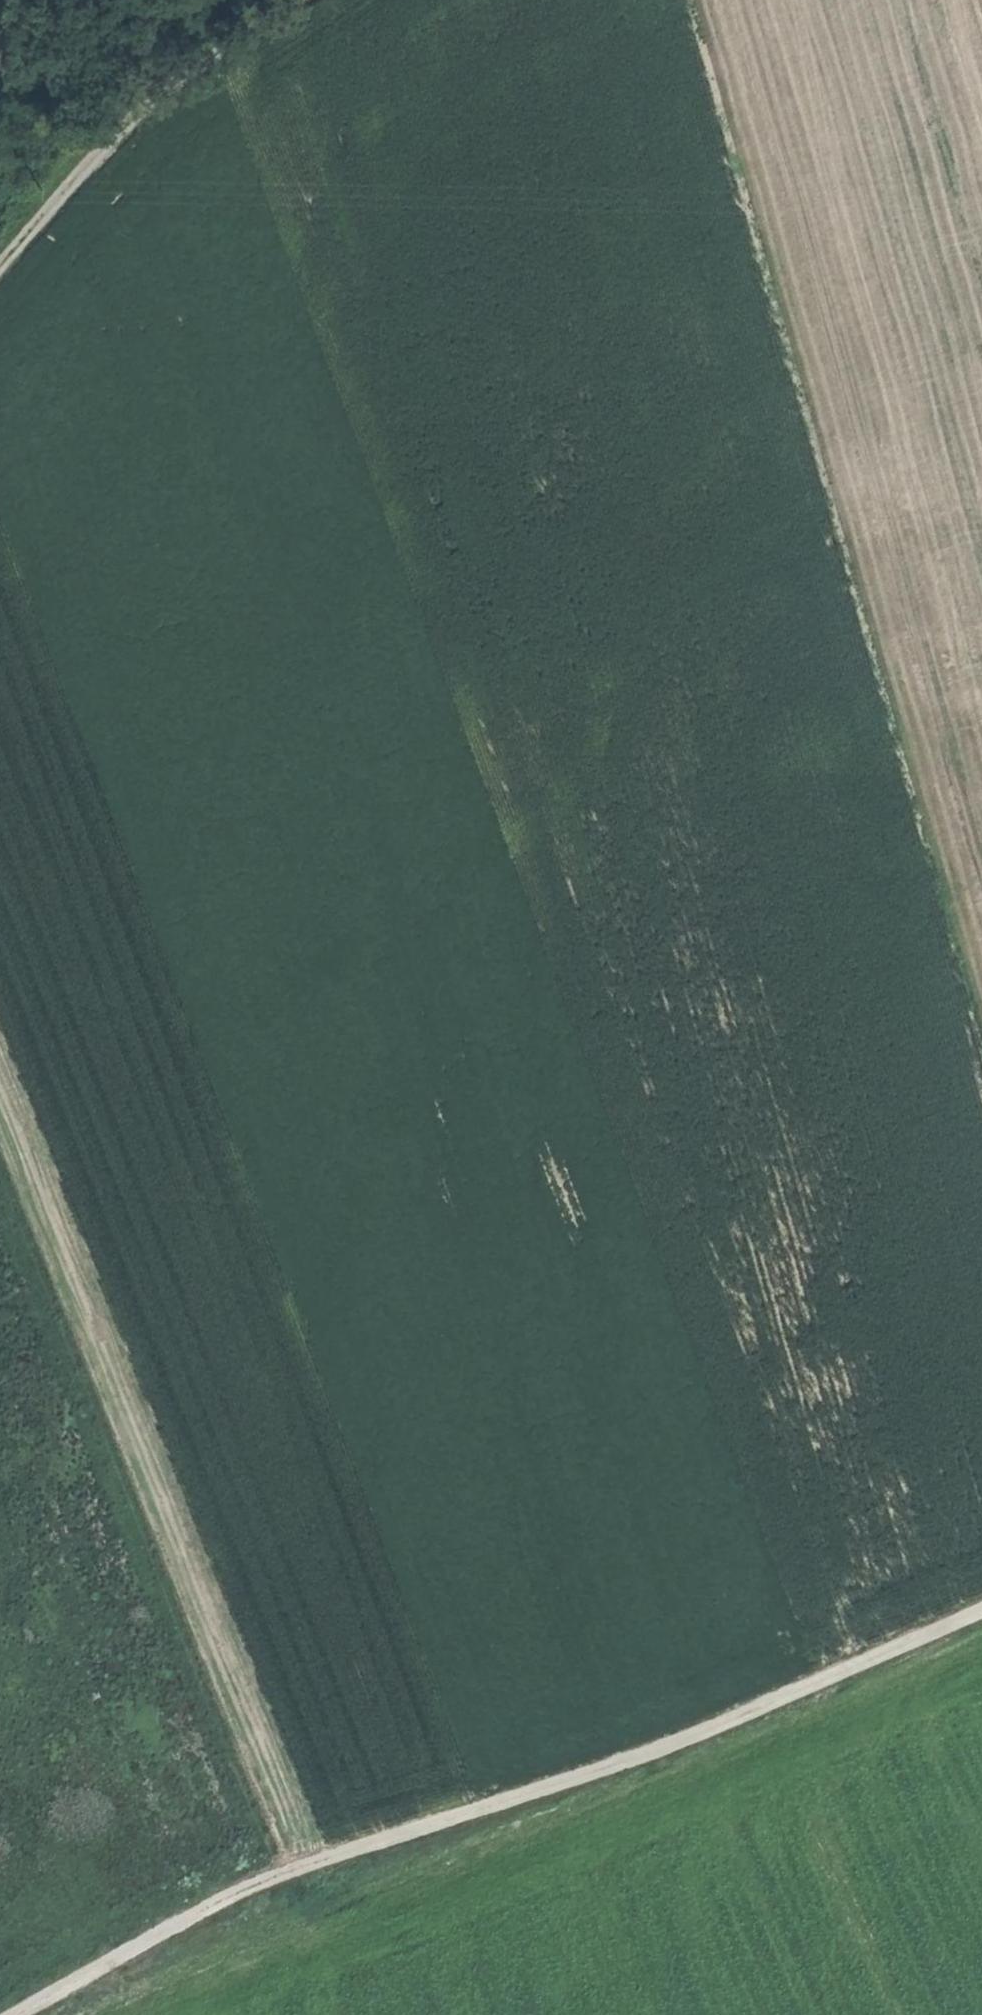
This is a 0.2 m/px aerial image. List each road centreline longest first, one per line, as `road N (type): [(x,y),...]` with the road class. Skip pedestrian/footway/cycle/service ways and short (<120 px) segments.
road 1 (track): [(981,1609),(648,1755),(261,1878),(18,2014)]
road 2 (track): [(0,267),(115,134),(293,0)]

